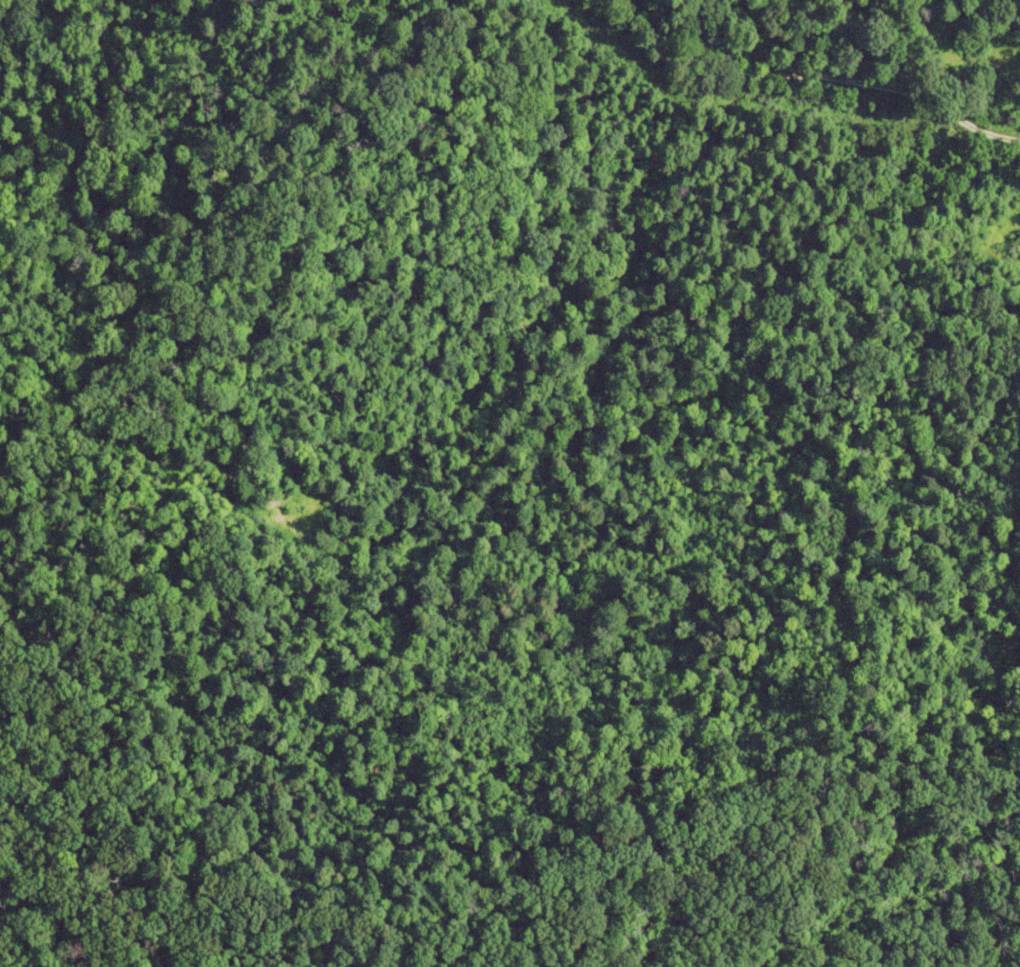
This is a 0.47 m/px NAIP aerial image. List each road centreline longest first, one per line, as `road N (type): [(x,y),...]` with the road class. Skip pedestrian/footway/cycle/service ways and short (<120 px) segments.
road 1 (tertiary): [(1019,139),(968,126),(882,86),(707,62),(631,0)]

